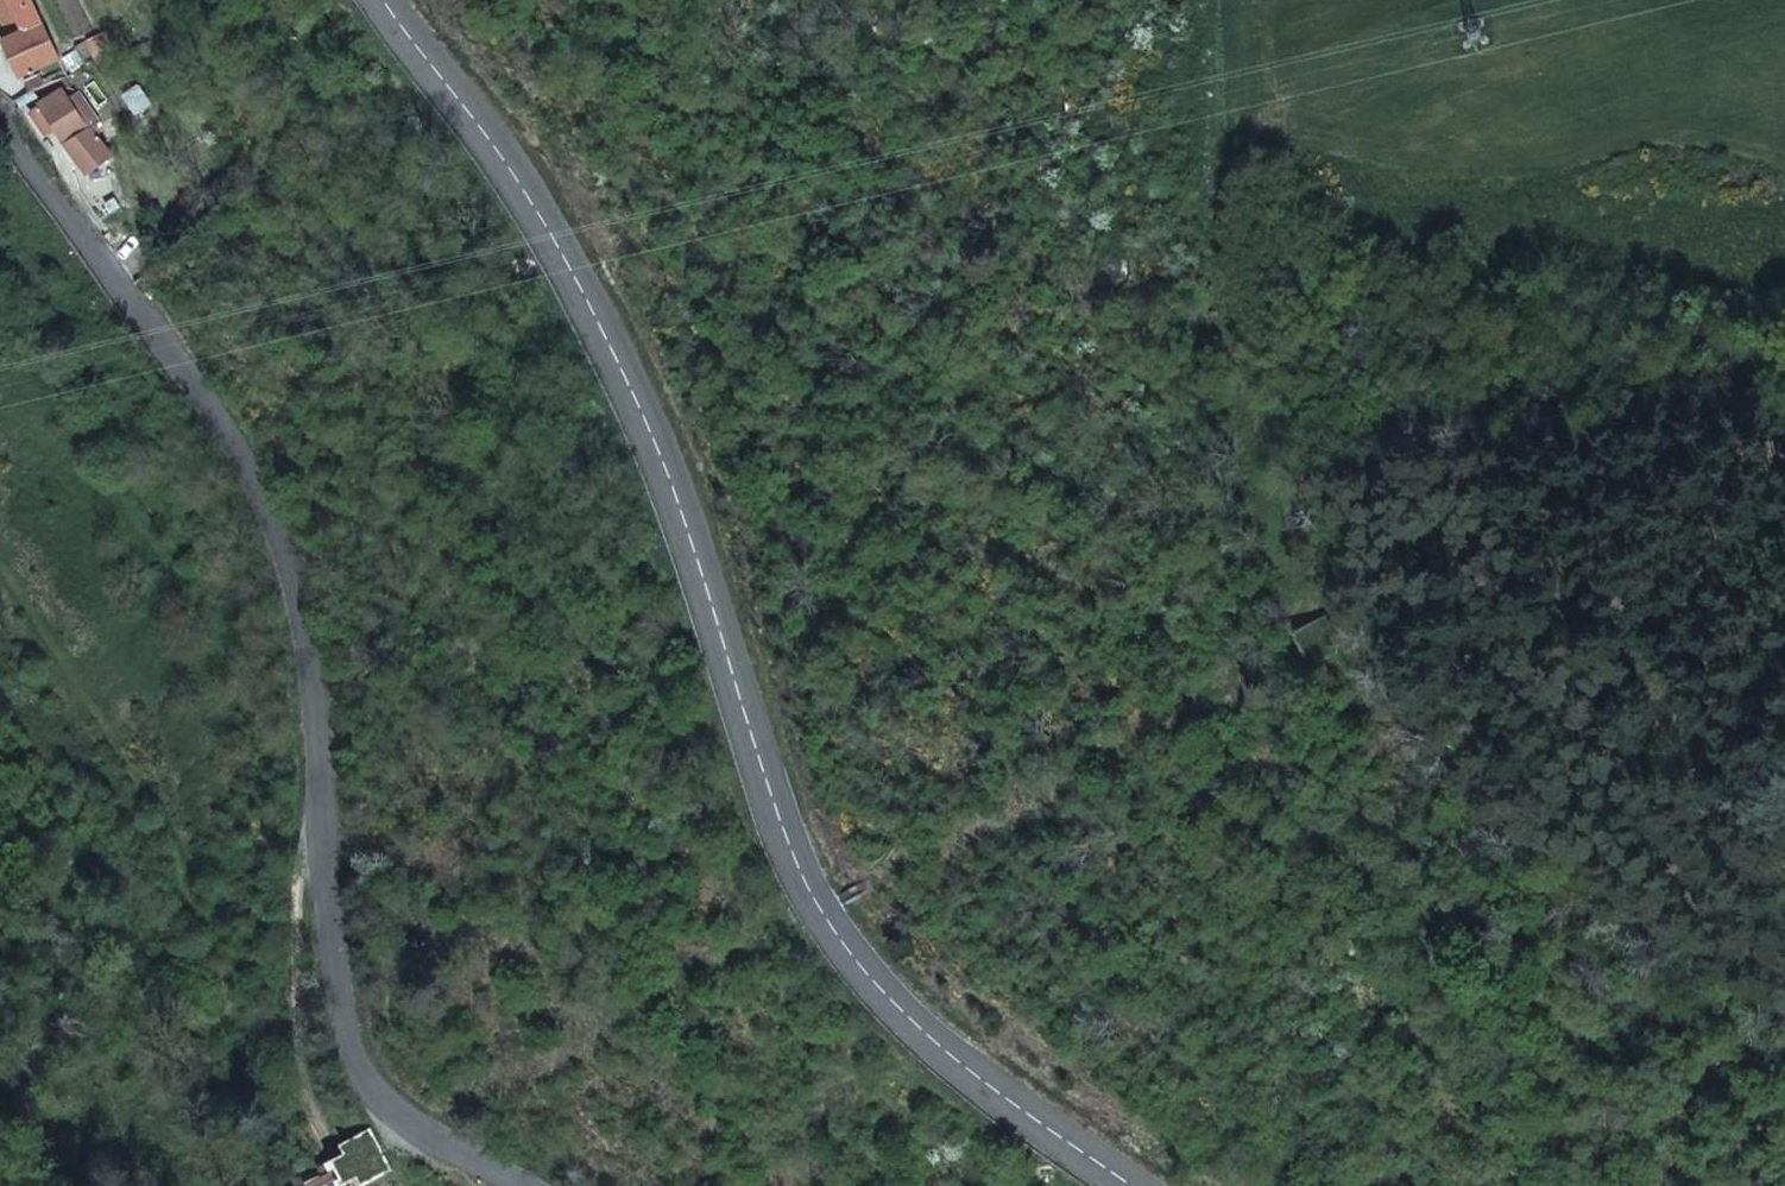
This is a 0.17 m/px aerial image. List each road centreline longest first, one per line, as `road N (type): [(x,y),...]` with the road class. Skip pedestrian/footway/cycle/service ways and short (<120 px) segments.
road 1 (secondary): [(383,0),(558,243),(620,362),(672,479),(787,838),(835,930),(903,1014),(1134,1185)]
road 2 (residential): [(0,140),(289,570),(347,1045),(380,1107),(508,1185)]

